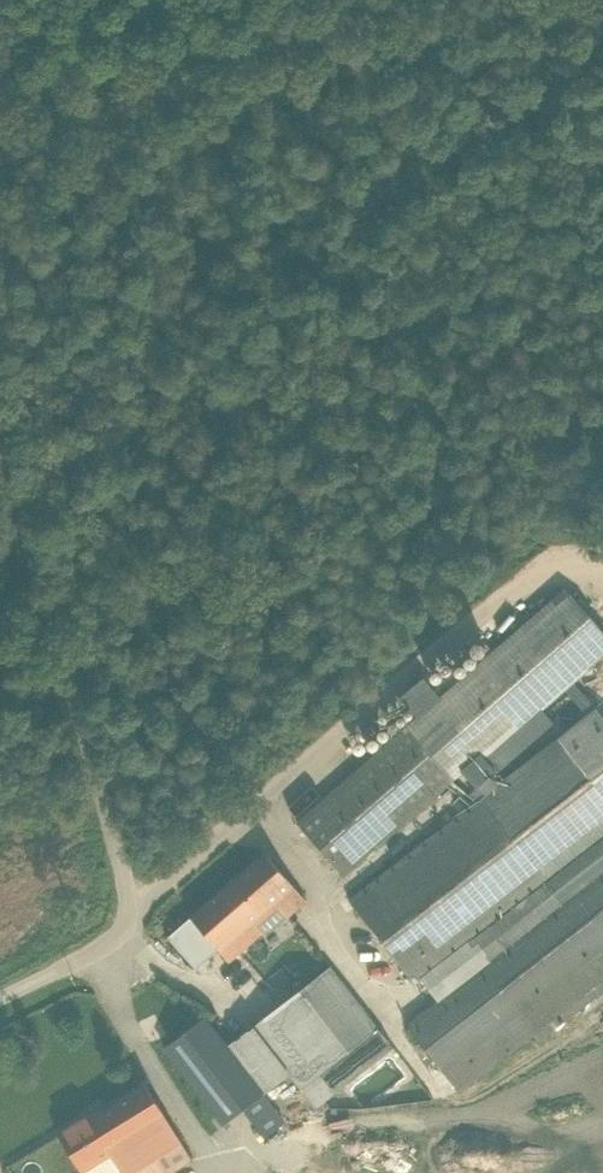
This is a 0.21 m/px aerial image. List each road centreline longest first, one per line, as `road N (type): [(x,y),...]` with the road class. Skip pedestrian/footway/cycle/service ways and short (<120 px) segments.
road 1 (unclassified): [(0,1000),(105,946),(126,921),(128,878),(0,409)]
road 2 (unclassified): [(0,152),(435,0)]

